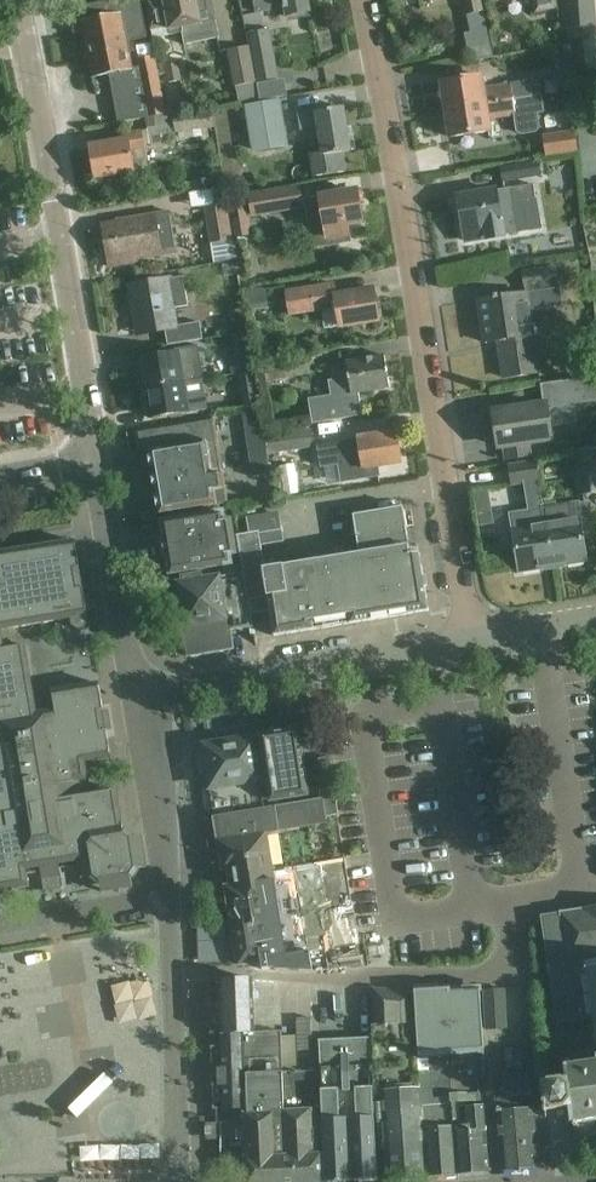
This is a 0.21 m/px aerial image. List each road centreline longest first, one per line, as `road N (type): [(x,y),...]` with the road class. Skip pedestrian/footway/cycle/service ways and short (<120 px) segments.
road 1 (residential): [(473,641),(362,0)]
road 2 (residential): [(95,460),(14,0)]
road 3 (residential): [(0,925),(144,899),(164,866),(136,693)]
road 4 (residential): [(136,693),(473,641)]
road 5 (residential): [(136,693),(95,460)]
road 6 (residential): [(473,641),(595,620)]

